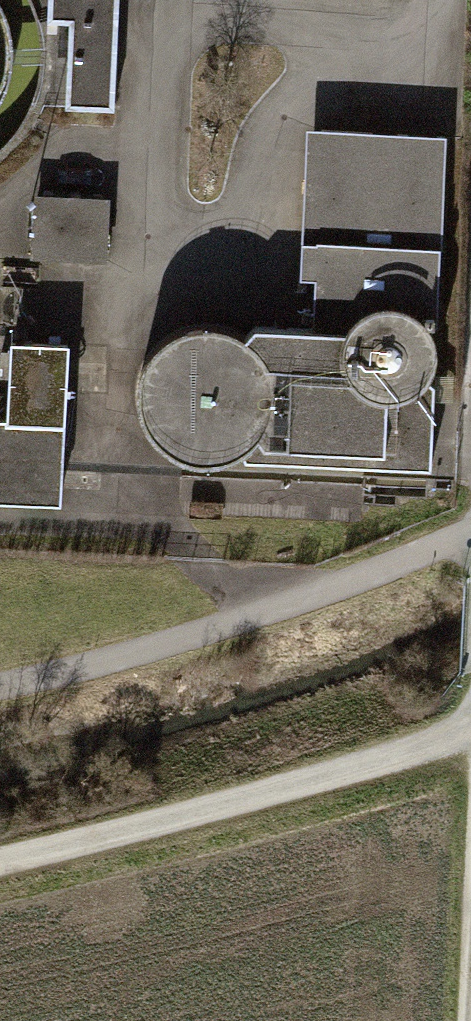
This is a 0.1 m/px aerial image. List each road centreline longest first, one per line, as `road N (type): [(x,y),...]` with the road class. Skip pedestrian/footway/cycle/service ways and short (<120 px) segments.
road 1 (track): [(431,0),(402,36),(313,93),(274,134),(236,240),(180,266),(153,243),(141,147),(168,39),(238,17)]
road 2 (track): [(0,688),(120,665),(470,536)]
road 3 (track): [(470,729),(98,843),(0,863)]
road 4 (track): [(0,523),(130,523),(119,368),(180,266)]
road 5 (track): [(238,17),(402,36)]
road 6 (track): [(141,147),(65,158),(0,213)]

